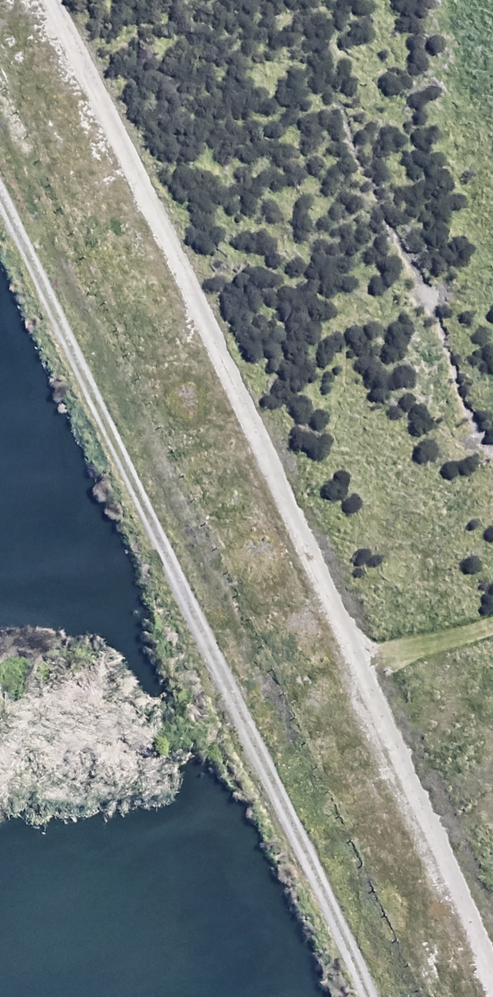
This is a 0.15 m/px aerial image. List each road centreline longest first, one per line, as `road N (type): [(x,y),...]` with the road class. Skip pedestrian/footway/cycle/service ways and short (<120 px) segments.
road 1 (track): [(0,214),(360,996)]
road 2 (track): [(49,0),(353,655)]
road 3 (track): [(353,655),(492,976)]

